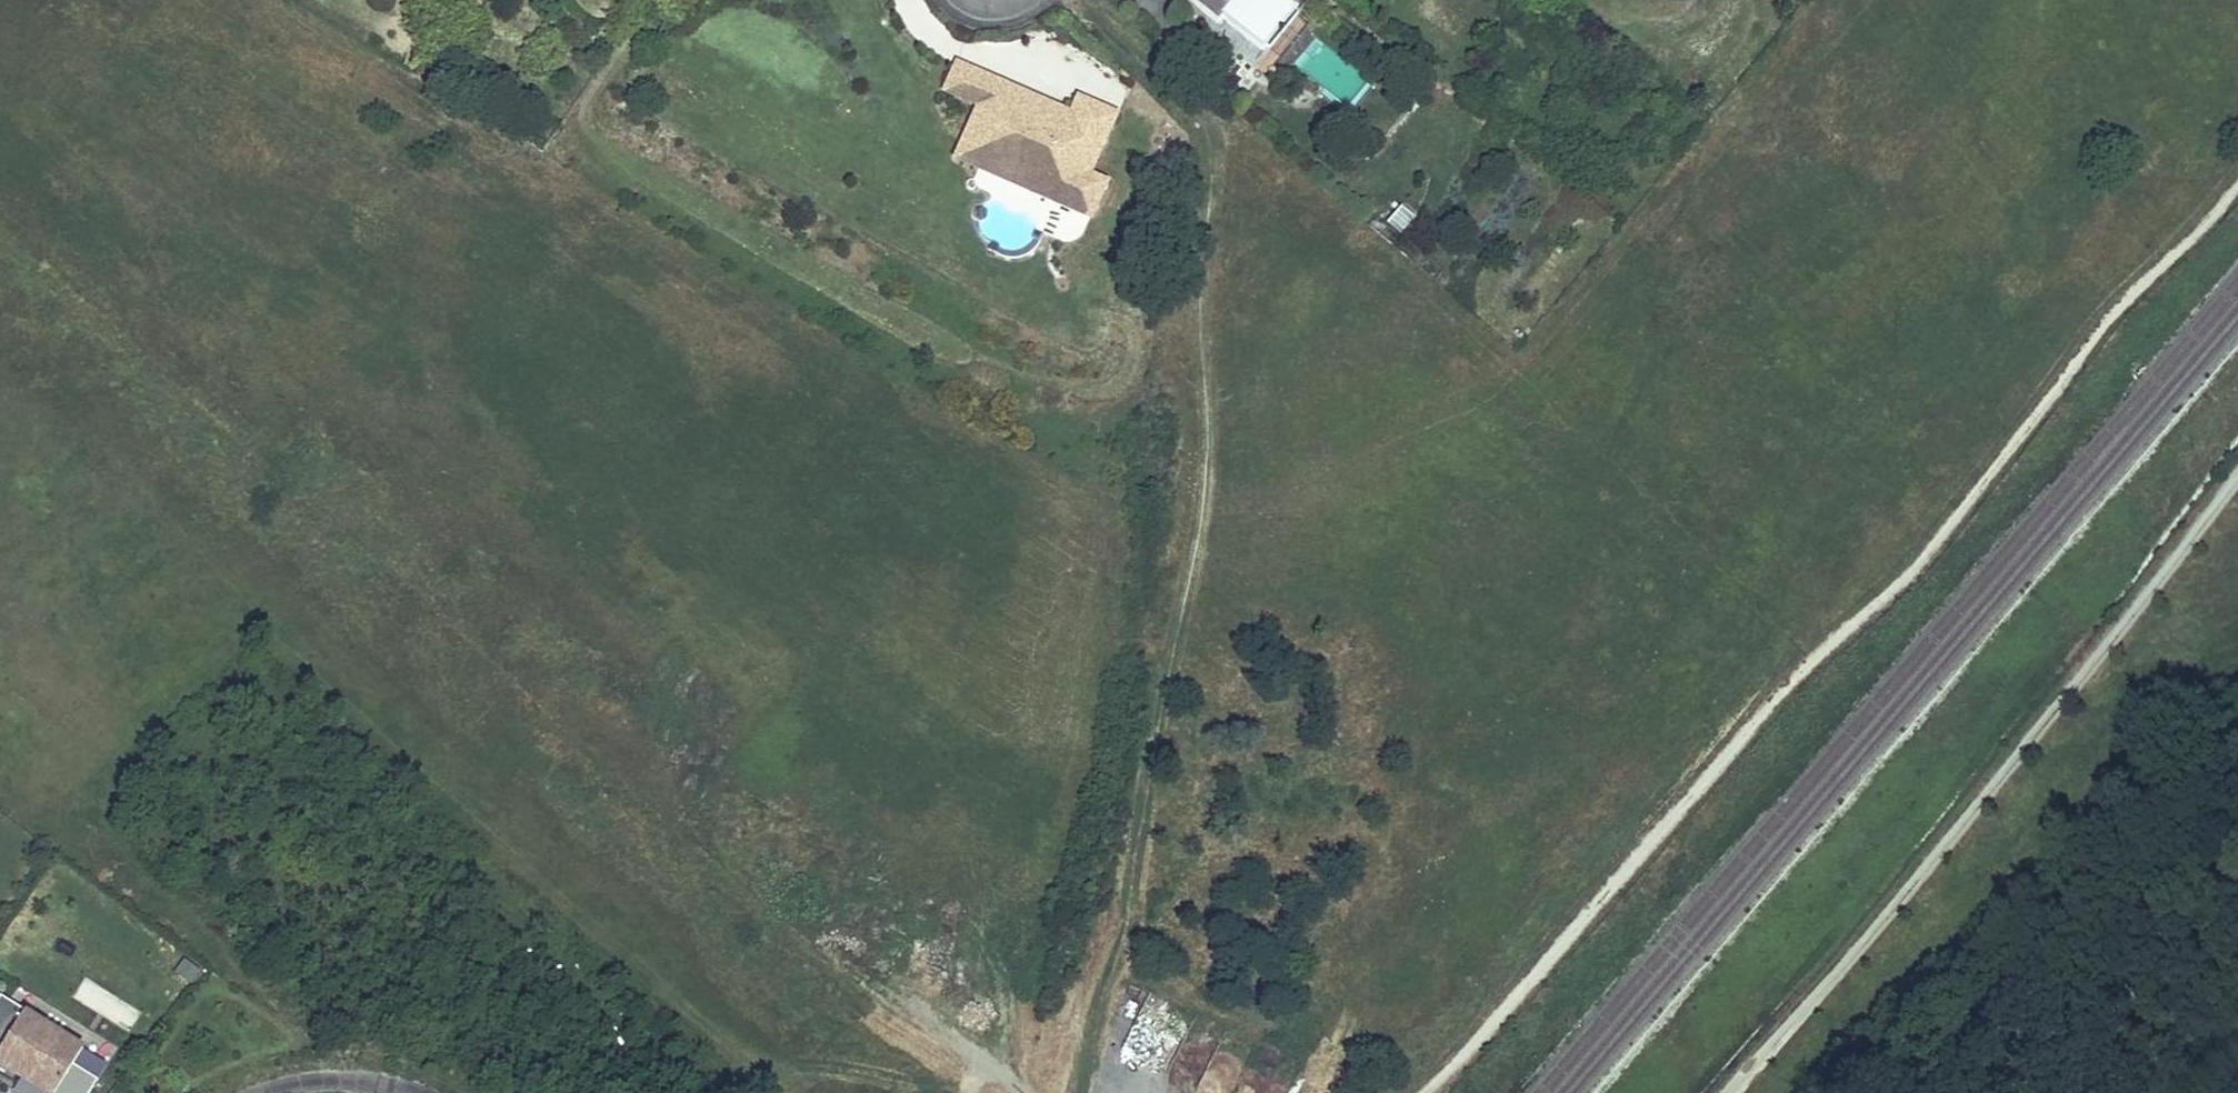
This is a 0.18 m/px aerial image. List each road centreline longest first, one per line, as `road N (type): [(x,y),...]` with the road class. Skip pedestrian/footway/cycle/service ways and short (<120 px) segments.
road 1 (track): [(1424,1092),(1782,692),(1918,564),(2100,331),(2237,186)]
road 2 (track): [(1078,1092),(1188,600),(1210,433),(1206,133),(1074,0)]

